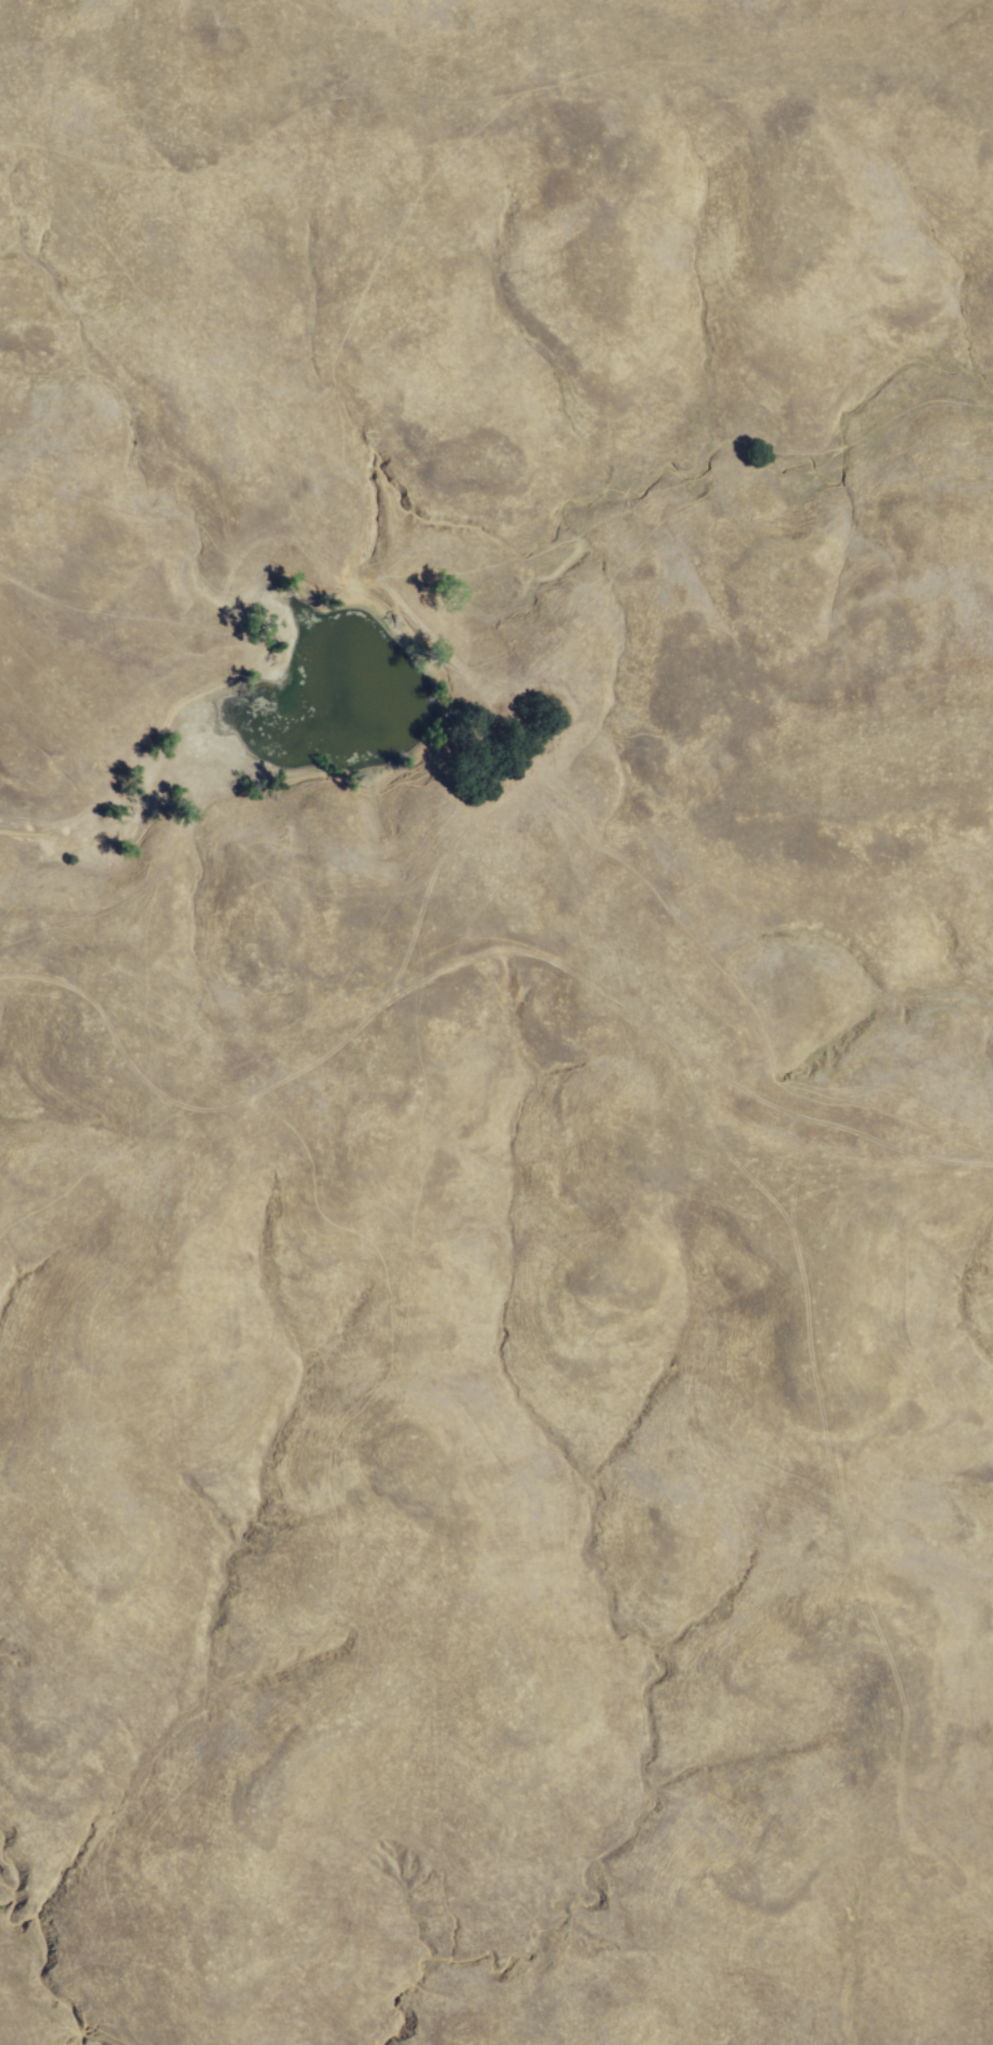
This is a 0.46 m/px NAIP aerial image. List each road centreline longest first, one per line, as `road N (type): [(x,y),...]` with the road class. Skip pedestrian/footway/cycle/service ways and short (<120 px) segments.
road 1 (track): [(992,1165),(930,1159),(777,1108),(541,954),(488,958),(442,976),(381,1010),(296,1078),(216,1112),(150,1088),(79,990),(0,978)]

